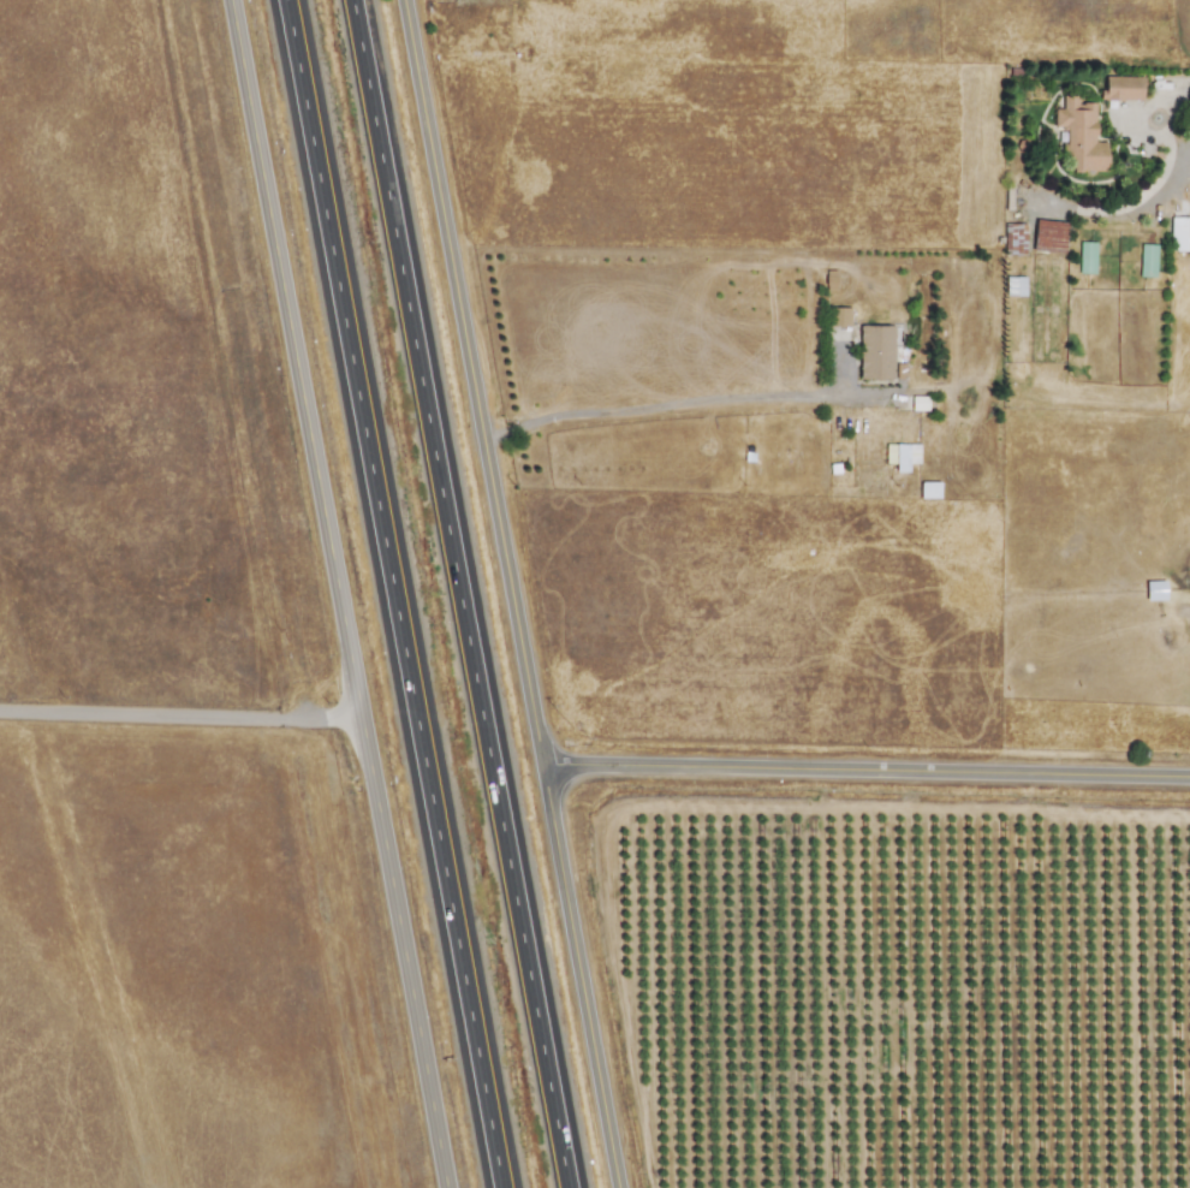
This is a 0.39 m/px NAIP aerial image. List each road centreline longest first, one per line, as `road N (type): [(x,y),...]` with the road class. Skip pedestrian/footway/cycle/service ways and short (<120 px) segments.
road 1 (tertiary): [(442,1187),(225,0)]
road 2 (motorway): [(284,0),(500,1187)]
road 3 (motorway): [(565,1187),(350,0)]
road 4 (residential): [(614,1187),(404,0)]
road 5 (residential): [(1189,779),(543,770)]

